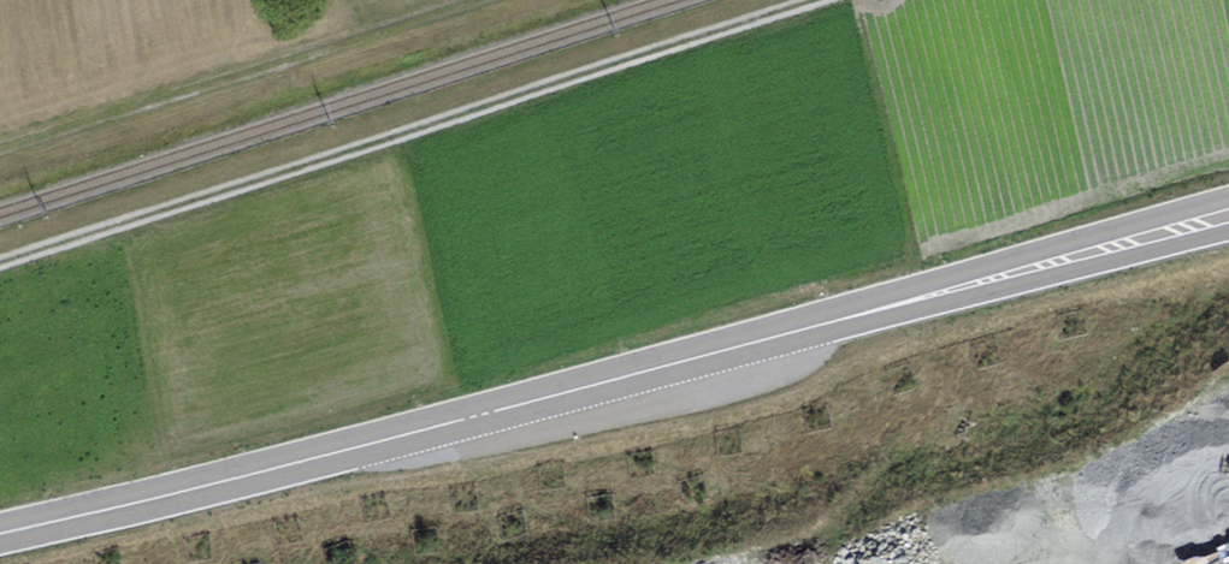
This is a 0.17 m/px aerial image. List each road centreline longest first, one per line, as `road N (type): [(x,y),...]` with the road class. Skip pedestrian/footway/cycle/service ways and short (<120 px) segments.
road 1 (secondary): [(0,536),(431,438),(1228,215)]
road 2 (track): [(0,269),(842,0)]
road 3 (track): [(0,154),(498,0)]

